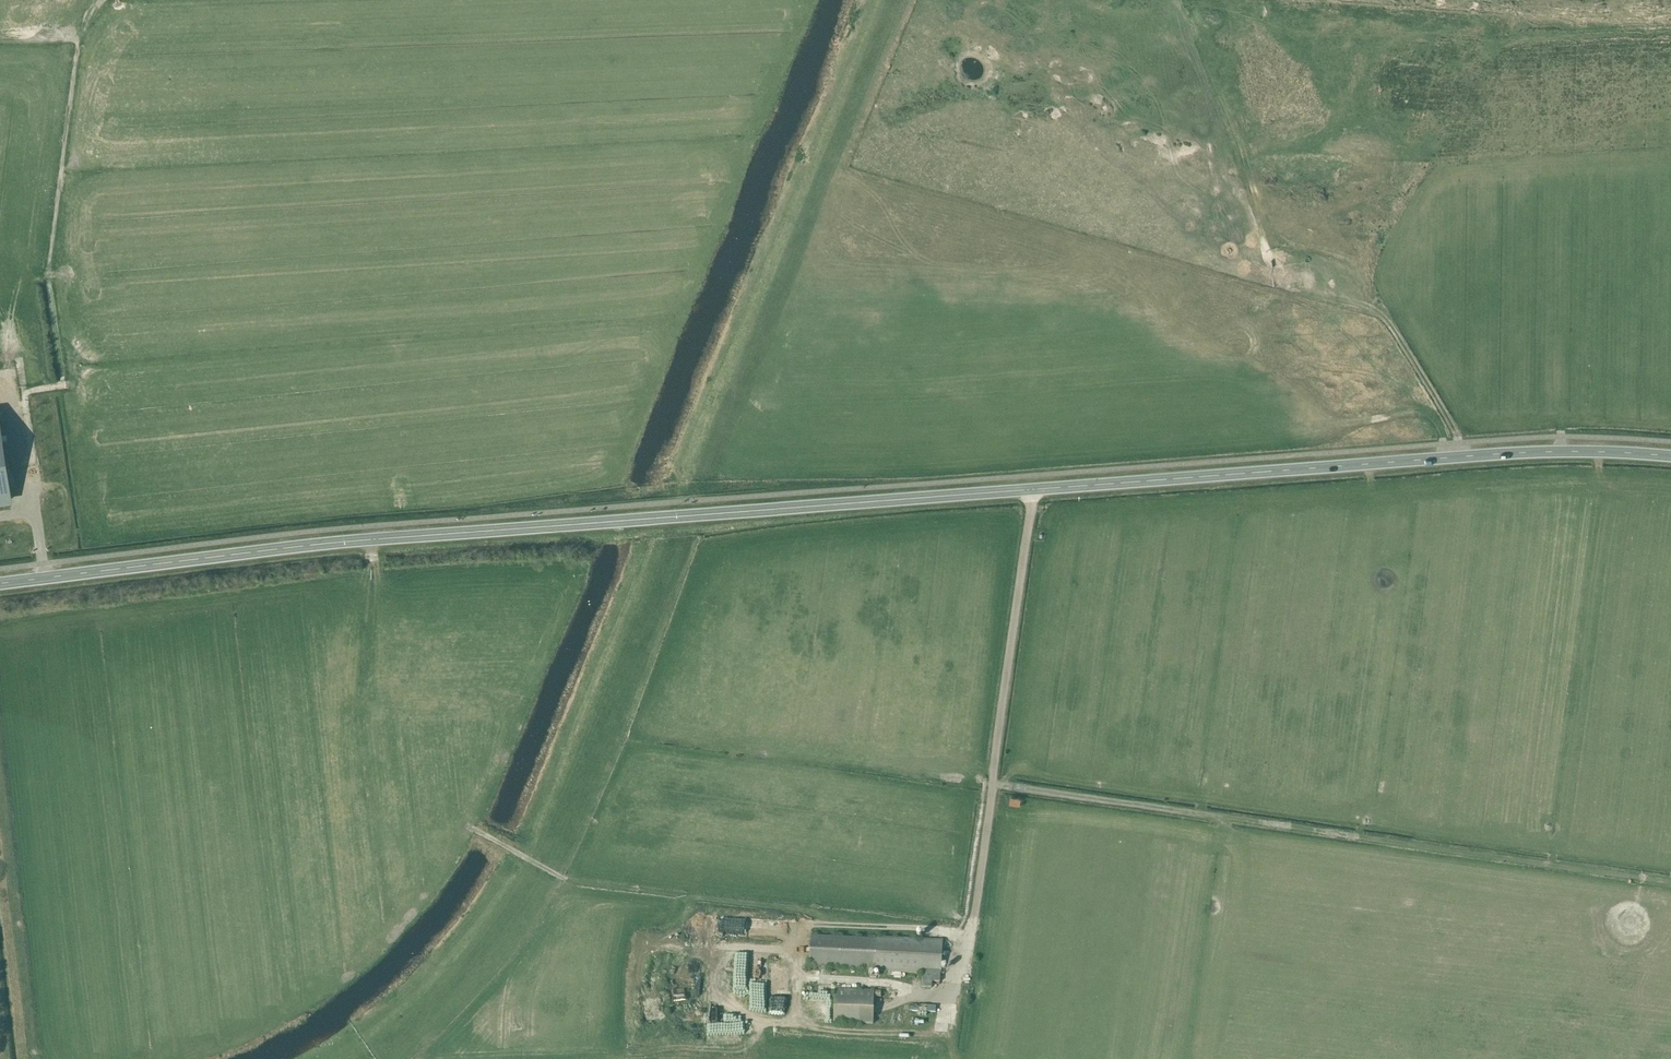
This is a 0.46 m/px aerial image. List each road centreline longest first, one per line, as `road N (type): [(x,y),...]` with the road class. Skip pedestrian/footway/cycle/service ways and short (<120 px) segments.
road 1 (secondary): [(0,582),(403,536),(1497,454),(1670,456)]
road 2 (track): [(470,828),(571,883),(782,910)]

